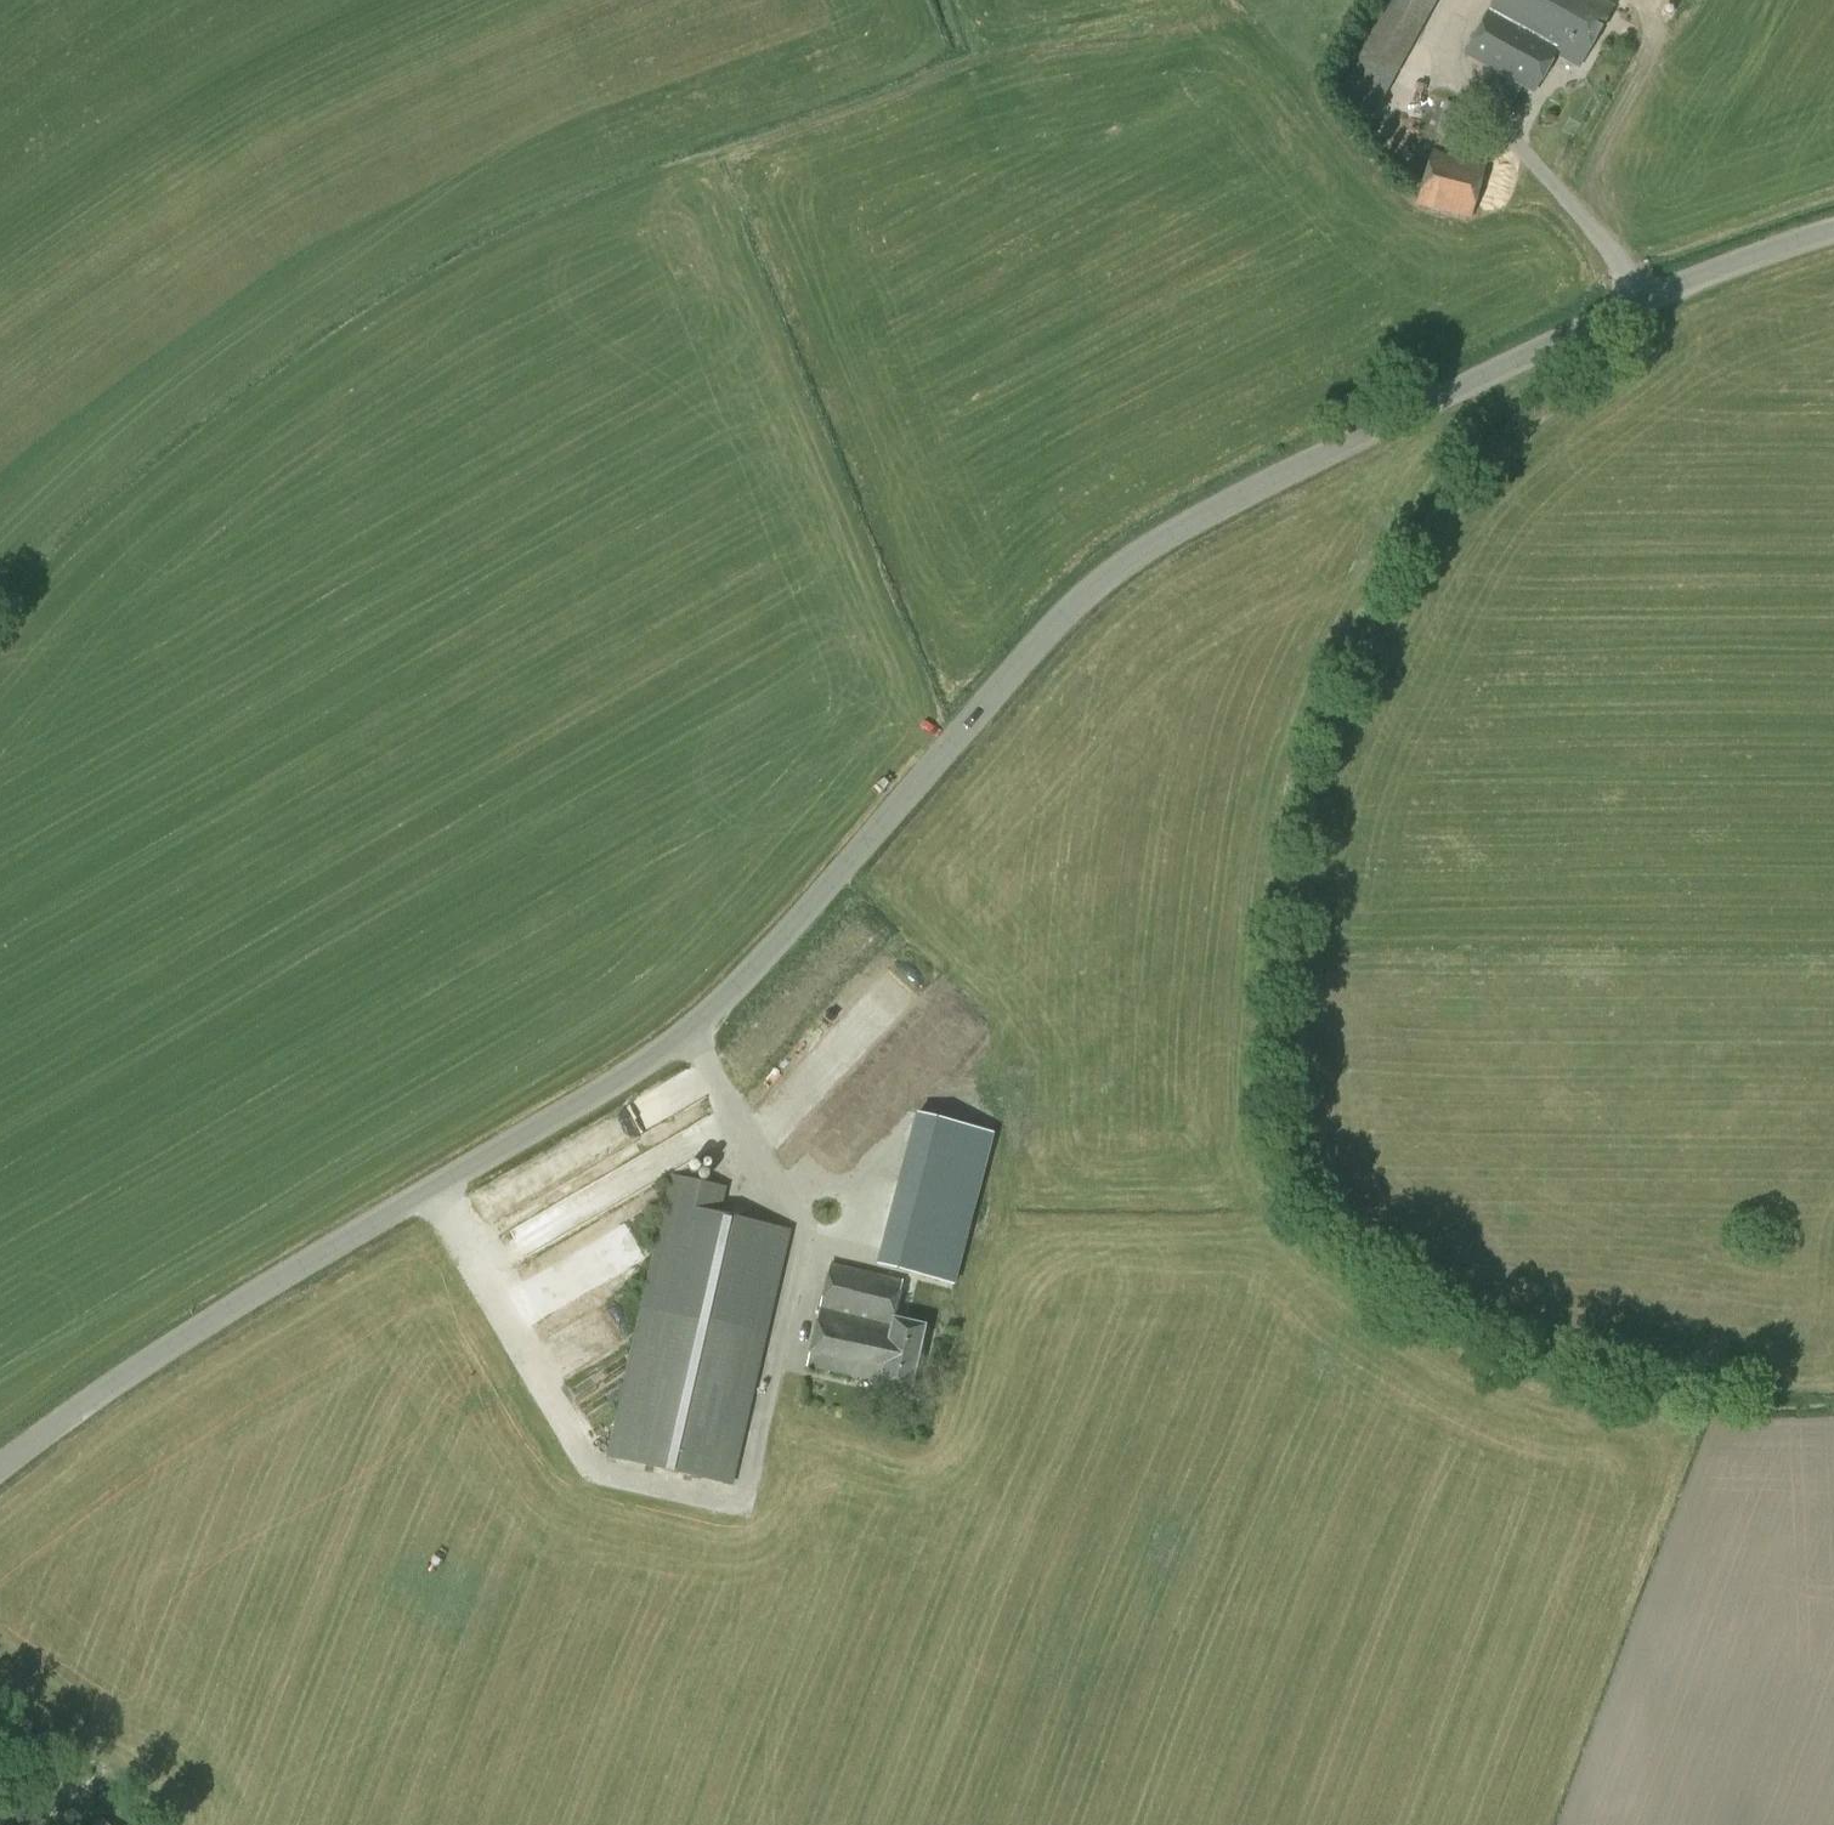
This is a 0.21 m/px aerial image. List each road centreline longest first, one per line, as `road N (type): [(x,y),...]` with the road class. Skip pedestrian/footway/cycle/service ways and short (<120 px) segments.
road 1 (unclassified): [(0,1472),(135,1376),(617,1088),(697,1030),(777,956),(1059,629),(1124,572),(1212,516),(1651,300),(1833,236)]

